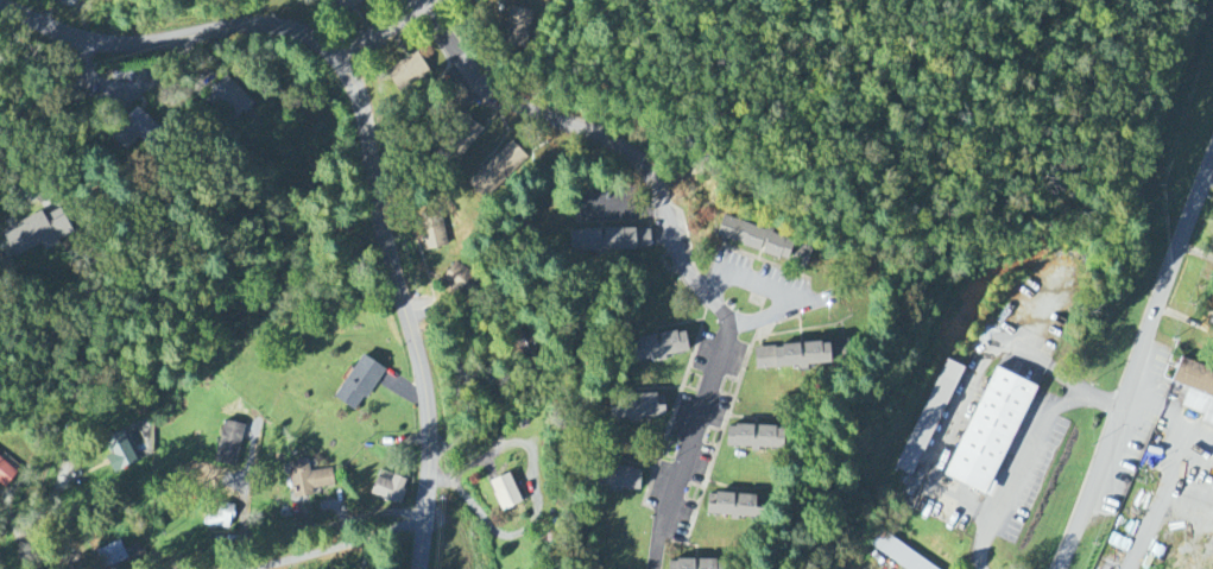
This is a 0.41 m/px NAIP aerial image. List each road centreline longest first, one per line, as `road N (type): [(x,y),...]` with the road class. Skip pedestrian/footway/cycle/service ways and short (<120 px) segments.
road 1 (residential): [(423,0),(470,71),(503,96),(602,135),(637,158),(655,181),(701,291),(731,330),(655,568)]
road 2 (residential): [(421,568),(430,455),(424,384),(383,223),(368,126),(341,57)]
road 3 (residential): [(1060,568),(1212,157)]
road 4 (residential): [(341,57),(273,27),(135,46),(72,36),(0,4)]
road 5 (residential): [(427,513),(378,513),(276,542)]

